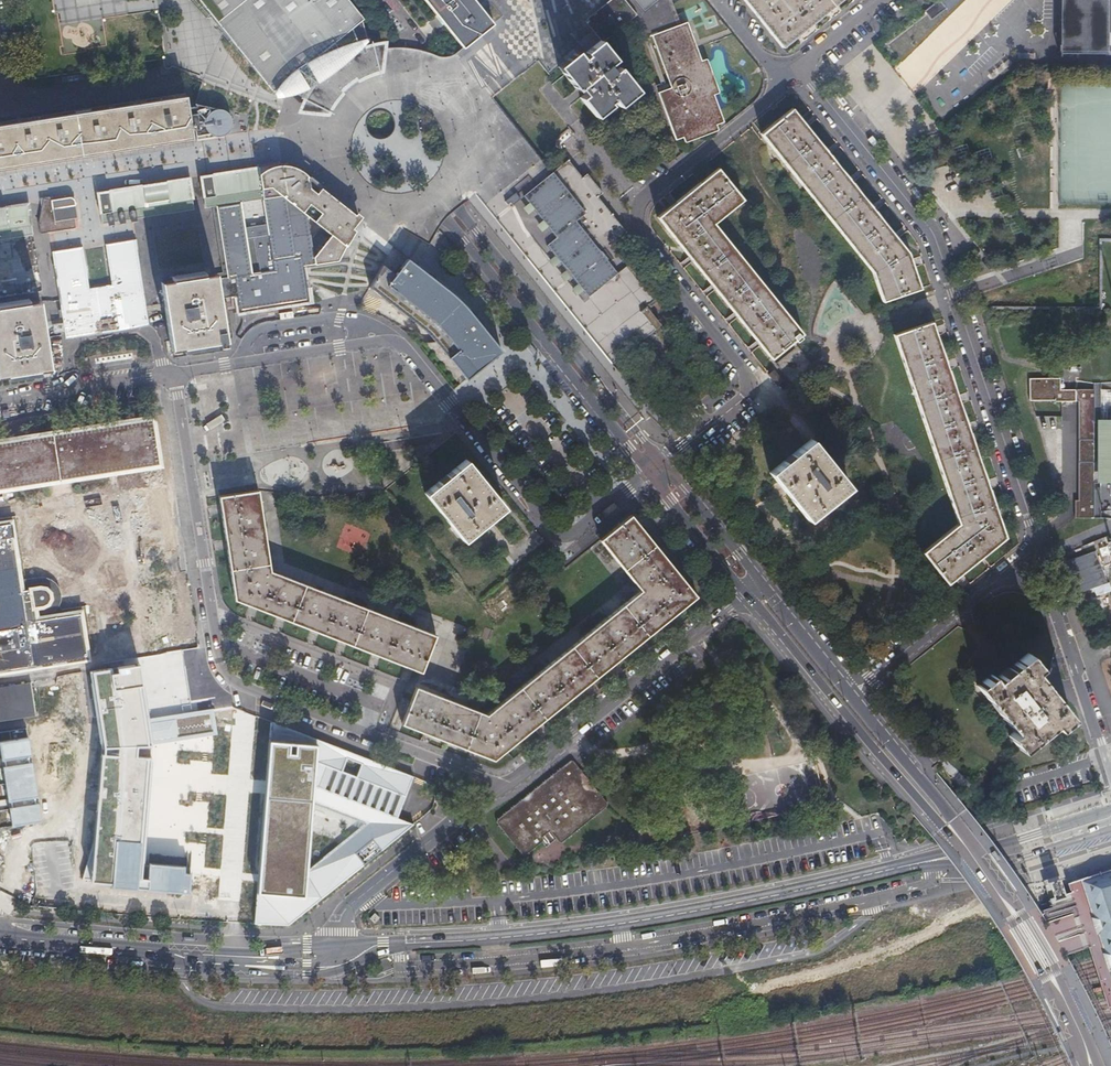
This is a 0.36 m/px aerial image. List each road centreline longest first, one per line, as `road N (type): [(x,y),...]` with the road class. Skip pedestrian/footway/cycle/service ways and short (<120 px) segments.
road 1 (residential): [(173,373),(228,674),(507,785)]
road 2 (secondary): [(925,862),(619,926),(333,952)]
road 3 (residential): [(665,462),(750,385),(642,235),(642,206),(806,71)]
road 4 (residential): [(1033,550),(930,233),(806,71)]
road 5 (residential): [(650,473),(575,532),(553,532),(396,341)]
road 6 (tertiary): [(348,159),(0,210)]
road 7 (tertiary): [(665,462),(450,187)]
road 8 (tertiary): [(434,201),(650,473)]
road 9 (secondary): [(333,952),(310,958),(170,954),(0,938)]
road 10 (residential): [(507,785),(750,598)]
road 11 (tertiary): [(750,598),(949,826)]
road 12 (tertiary): [(949,826),(1023,925),(1092,1065)]
road 13 (residential): [(333,952),(345,913),(366,891),(507,785)]
road 14 (residential): [(1110,775),(1033,550)]
road 15 (residential): [(1033,550),(849,693)]
road 16 (residential): [(0,42),(9,105),(153,83)]
road 17 (secondary): [(1110,810),(925,862)]
road 18 (secondary): [(925,862),(1025,856),(1110,831)]
road 19 (tertiary): [(448,118),(593,0)]
road 20 (residential): [(396,341),(365,321),(335,317),(265,327),(252,334),(238,363)]
road 21 (residential): [(0,398),(173,373)]
road 22 (tertiary): [(565,0),(434,105)]
road 23 (tertiary): [(949,826),(940,803),(849,693)]
road 24 (tertiary): [(768,587),(665,462)]
road 25 (tertiary): [(650,473),(750,598)]
road 26 (residential): [(396,341),(238,363)]
road 27 (tertiary): [(849,693),(768,587)]
road 28 (residential): [(374,106),(293,0)]

